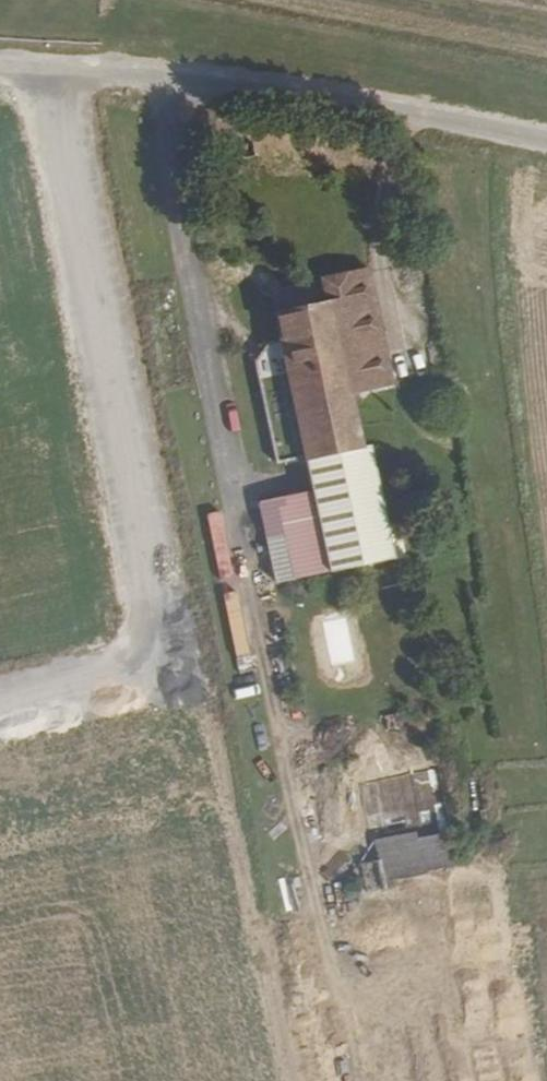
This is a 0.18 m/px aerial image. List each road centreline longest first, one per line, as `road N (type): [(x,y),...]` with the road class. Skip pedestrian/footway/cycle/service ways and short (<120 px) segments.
road 1 (track): [(152,74),(357,1080)]
road 2 (unclassified): [(546,142),(152,74),(0,67)]

